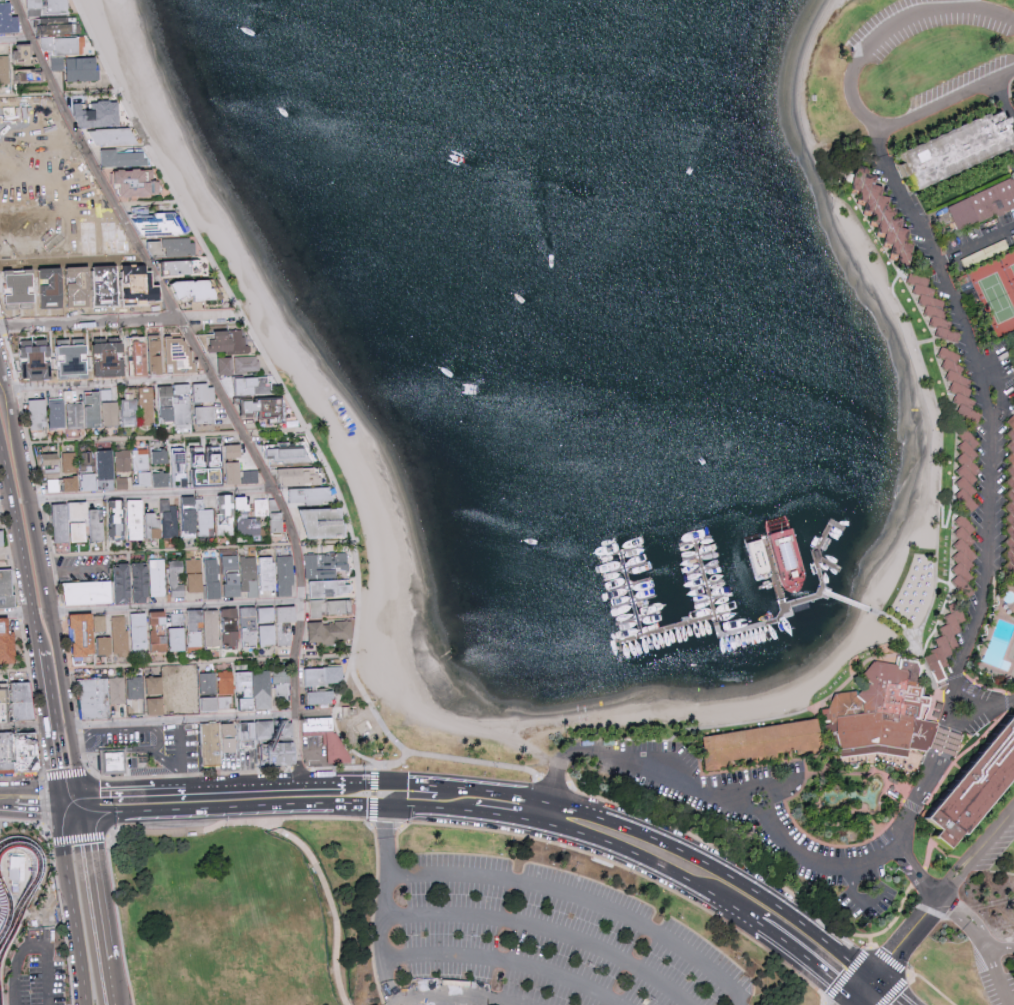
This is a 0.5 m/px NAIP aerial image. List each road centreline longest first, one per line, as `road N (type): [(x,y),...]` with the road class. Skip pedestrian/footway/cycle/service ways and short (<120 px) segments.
road 1 (residential): [(299,787),(296,545),(244,434),(59,100),(15,0)]
road 2 (residential): [(1013,23),(961,11),(905,23),(861,59),(850,81),(852,101),(872,124),(898,128),(1013,72)]
road 3 (secondary): [(84,815),(388,806),(473,812)]
road 4 (secondary): [(875,980),(780,905),(712,864),(553,804)]
road 5 (secondary): [(66,727),(1,364)]
road 6 (residential): [(0,330),(243,316)]
road 7 (secondary): [(547,825),(633,853),(764,926)]
road 8 (residential): [(1013,812),(875,980)]
road 9 (secondary): [(0,438),(38,650)]
road 10 (tertiary): [(61,814),(87,1004)]
road 11 (tertiary): [(107,961),(84,815)]
road 12 (secondary): [(346,784),(203,791)]
road 13 (secondary): [(203,791),(80,796)]
road 14 (secondary): [(764,926),(860,1000)]

